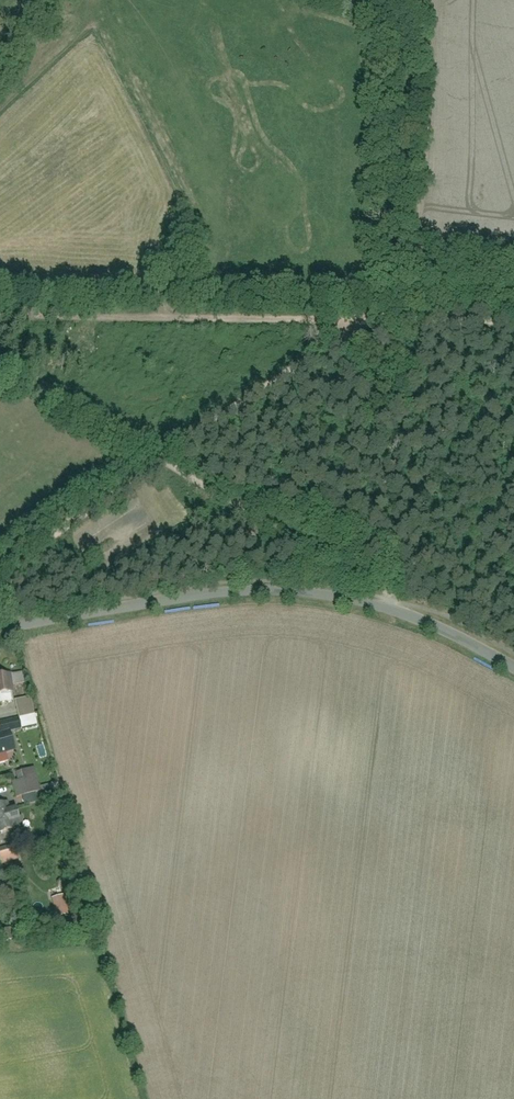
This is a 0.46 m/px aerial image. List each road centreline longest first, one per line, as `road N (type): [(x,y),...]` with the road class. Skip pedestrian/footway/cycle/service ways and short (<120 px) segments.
road 1 (track): [(0,597),(359,332),(513,331)]
road 2 (unclassified): [(0,629),(257,591),(322,594),(394,609),(513,667)]
road 3 (track): [(394,609),(390,592),(369,575),(0,365)]
road 4 (track): [(0,304),(181,309),(230,324),(272,306),(359,332)]

